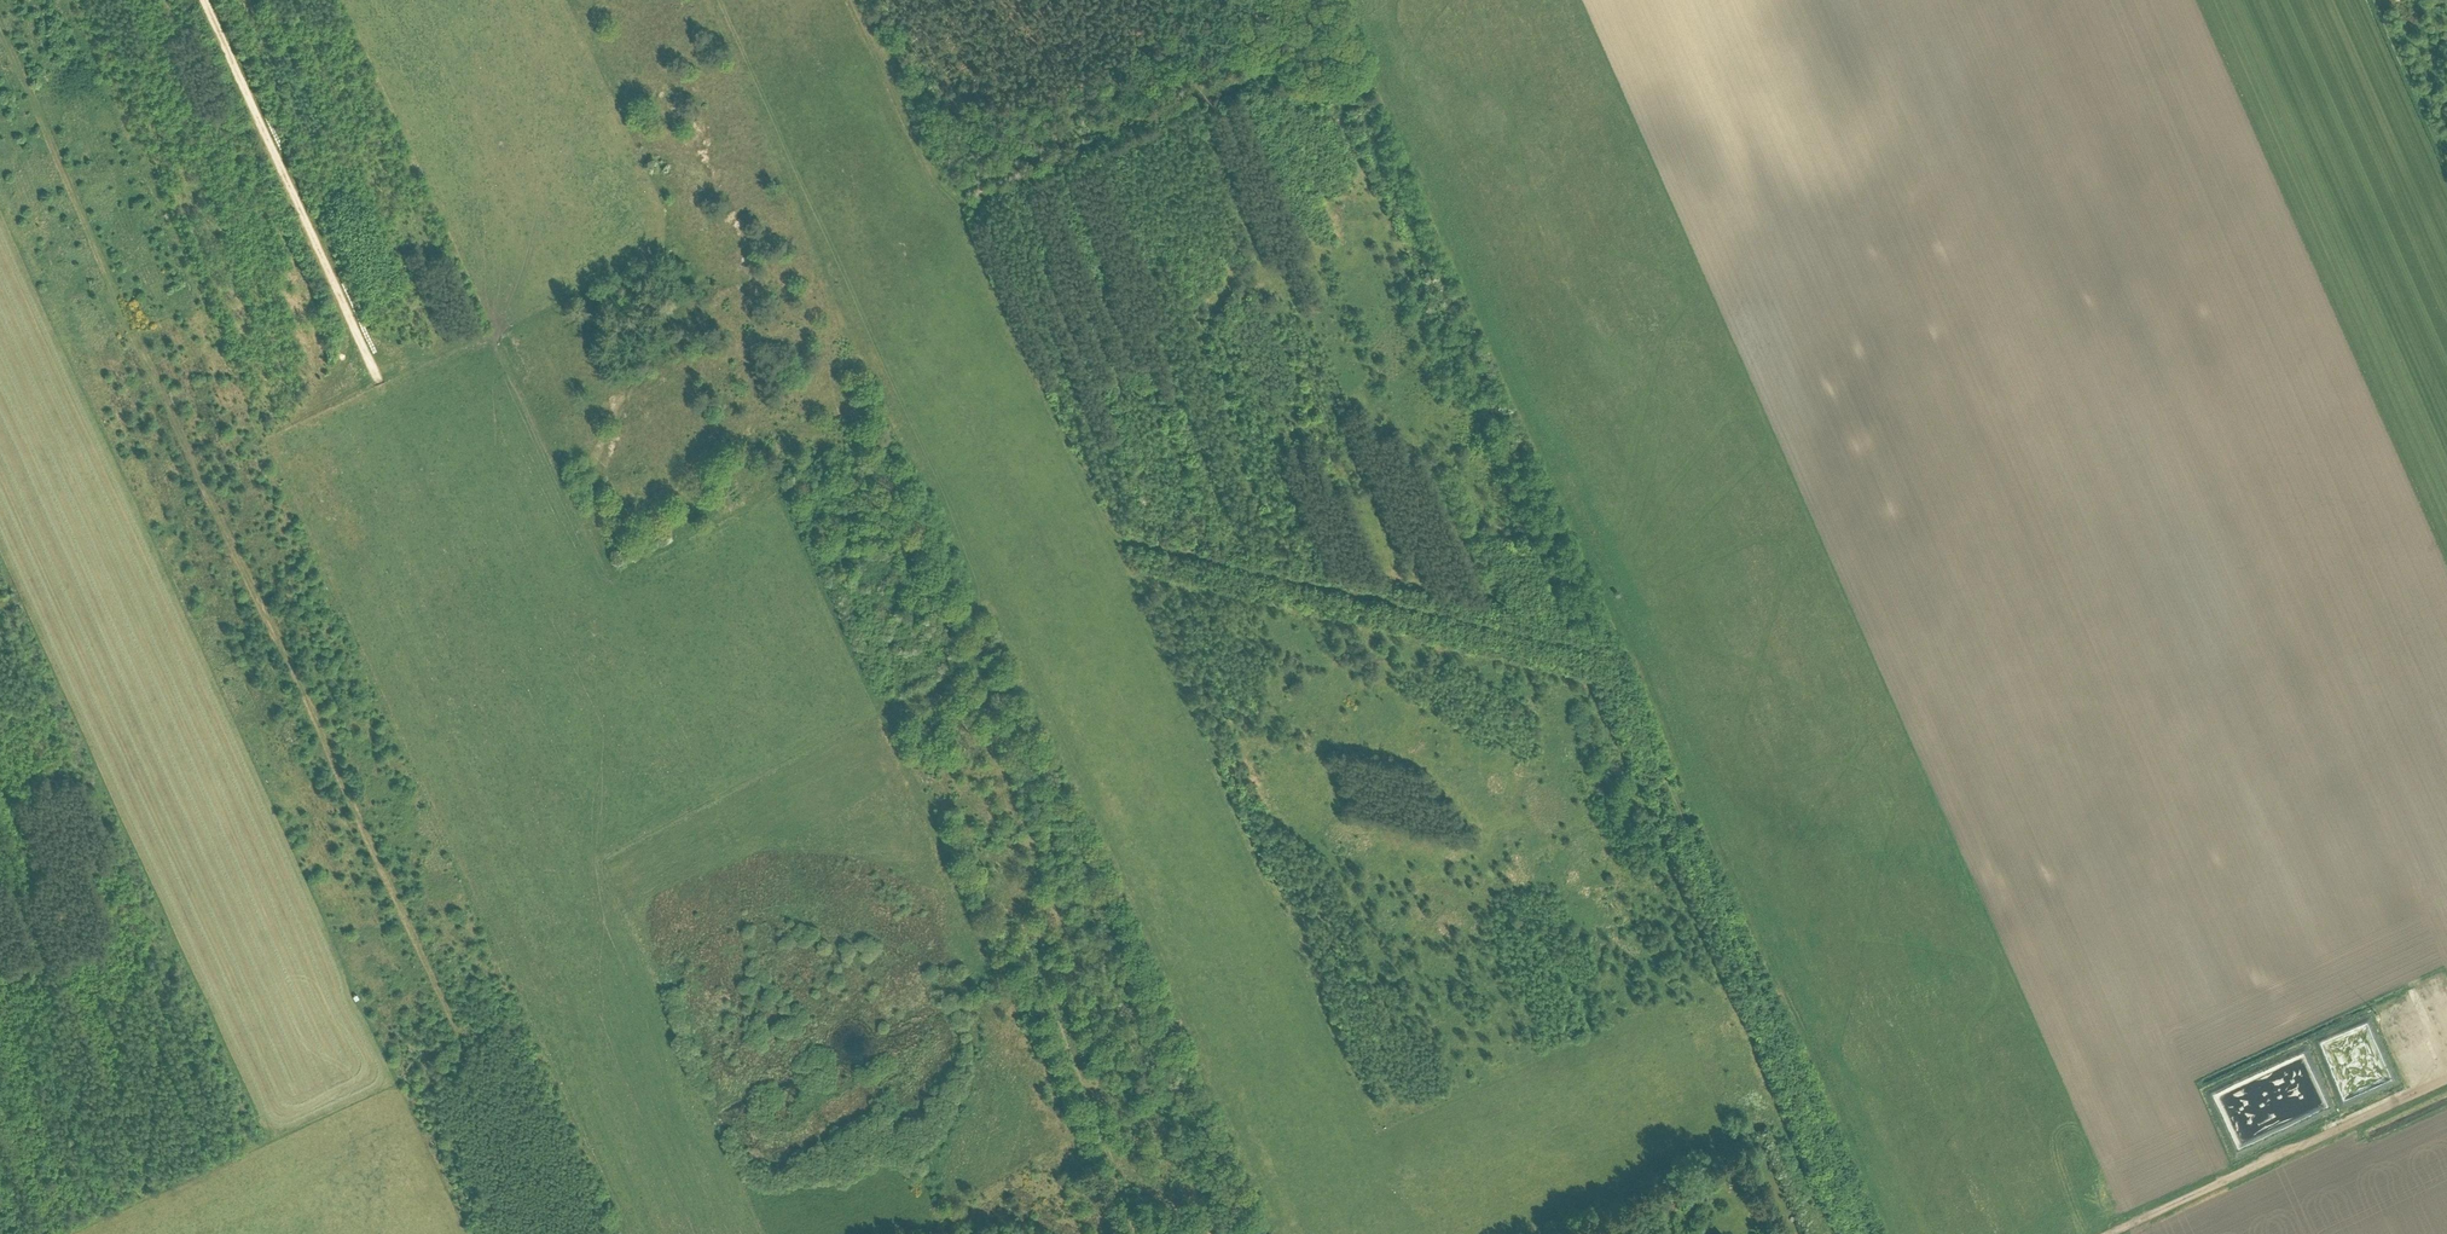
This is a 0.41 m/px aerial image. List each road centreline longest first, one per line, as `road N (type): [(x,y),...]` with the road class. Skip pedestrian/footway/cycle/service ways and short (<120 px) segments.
road 1 (track): [(850,0),(939,191),(959,206),(1110,534),(1614,658),(1872,1233)]
road 2 (track): [(2107,1233),(2446,1079)]

